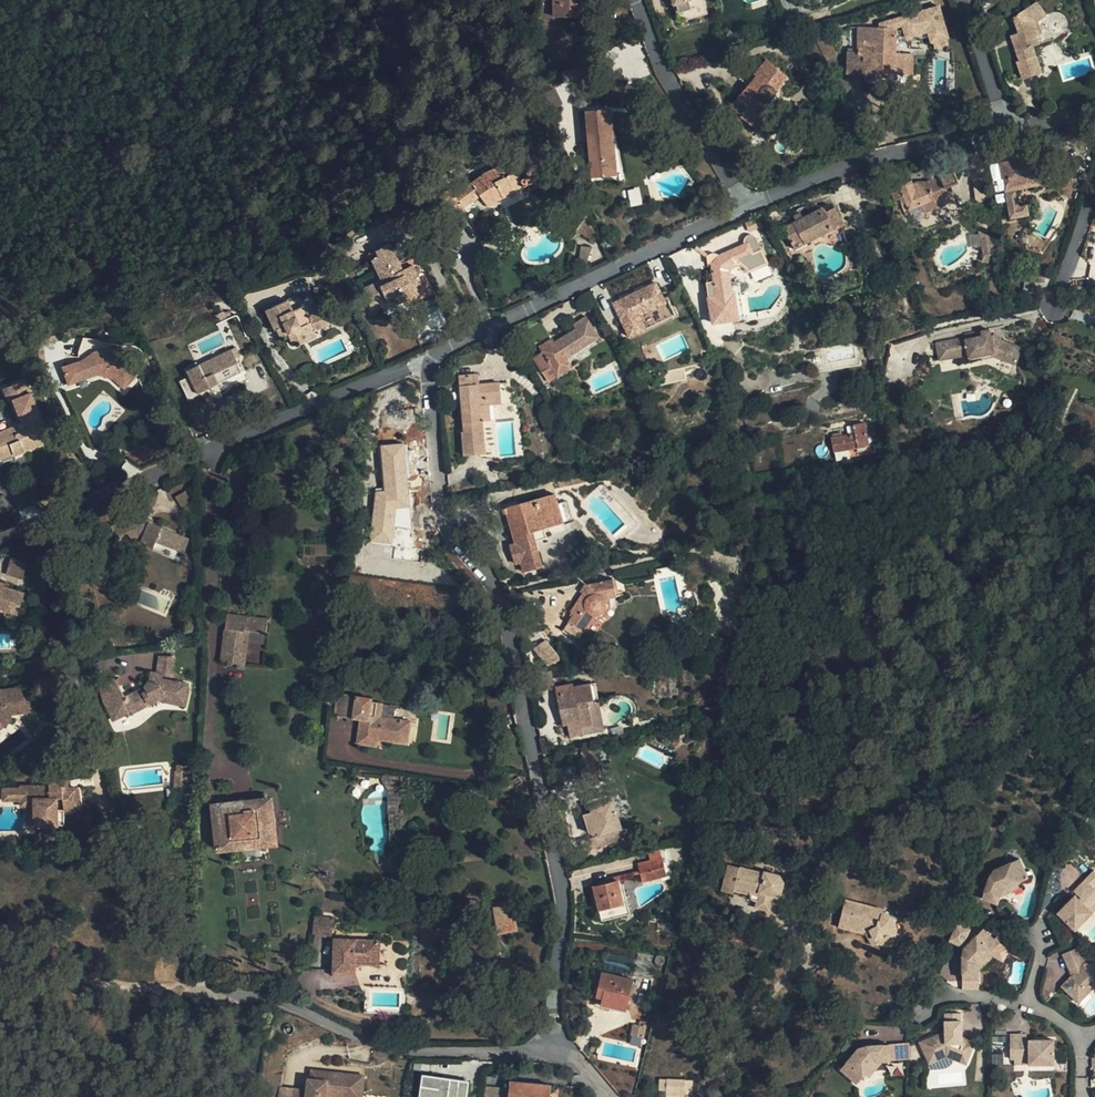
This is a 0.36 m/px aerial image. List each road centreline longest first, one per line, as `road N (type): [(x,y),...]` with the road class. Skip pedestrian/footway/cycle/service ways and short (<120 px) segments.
road 1 (residential): [(555,1052),(567,916),(525,668),(499,595),(448,530),(430,361)]
road 2 (residential): [(0,544),(430,361)]
road 3 (residential): [(555,1052),(410,1053),(286,1006),(181,992)]
road 4 (residential): [(430,361),(749,207)]
road 5 (residential): [(749,207),(883,158),(1006,131)]
road 6 (residential): [(749,207),(666,74),(640,0)]
road 7 (residential): [(963,0),(1006,131)]

